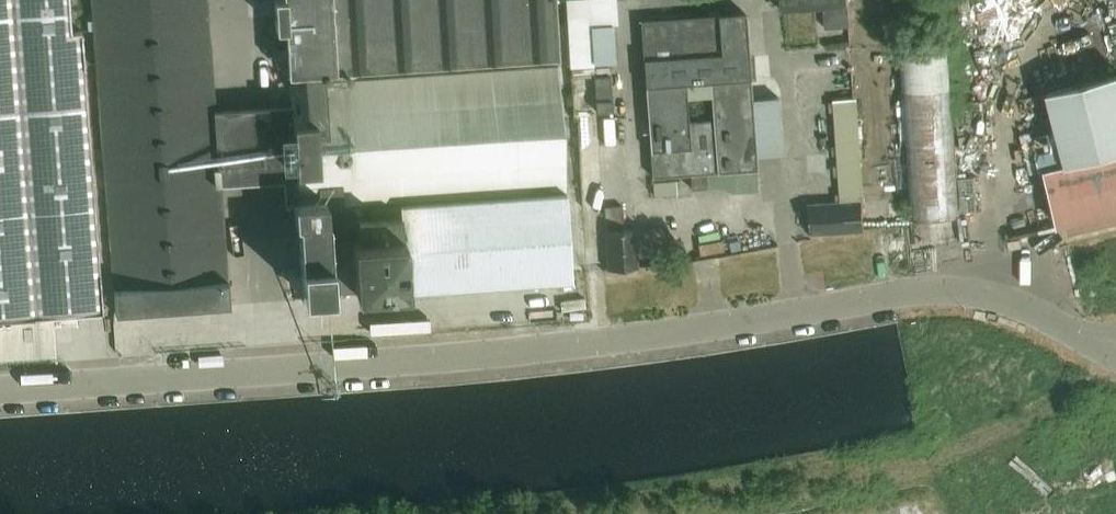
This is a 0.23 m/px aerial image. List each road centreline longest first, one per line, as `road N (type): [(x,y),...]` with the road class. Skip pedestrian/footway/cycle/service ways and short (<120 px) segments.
road 1 (unclassified): [(0,390),(603,346),(956,293),(1038,316),(1115,357)]

